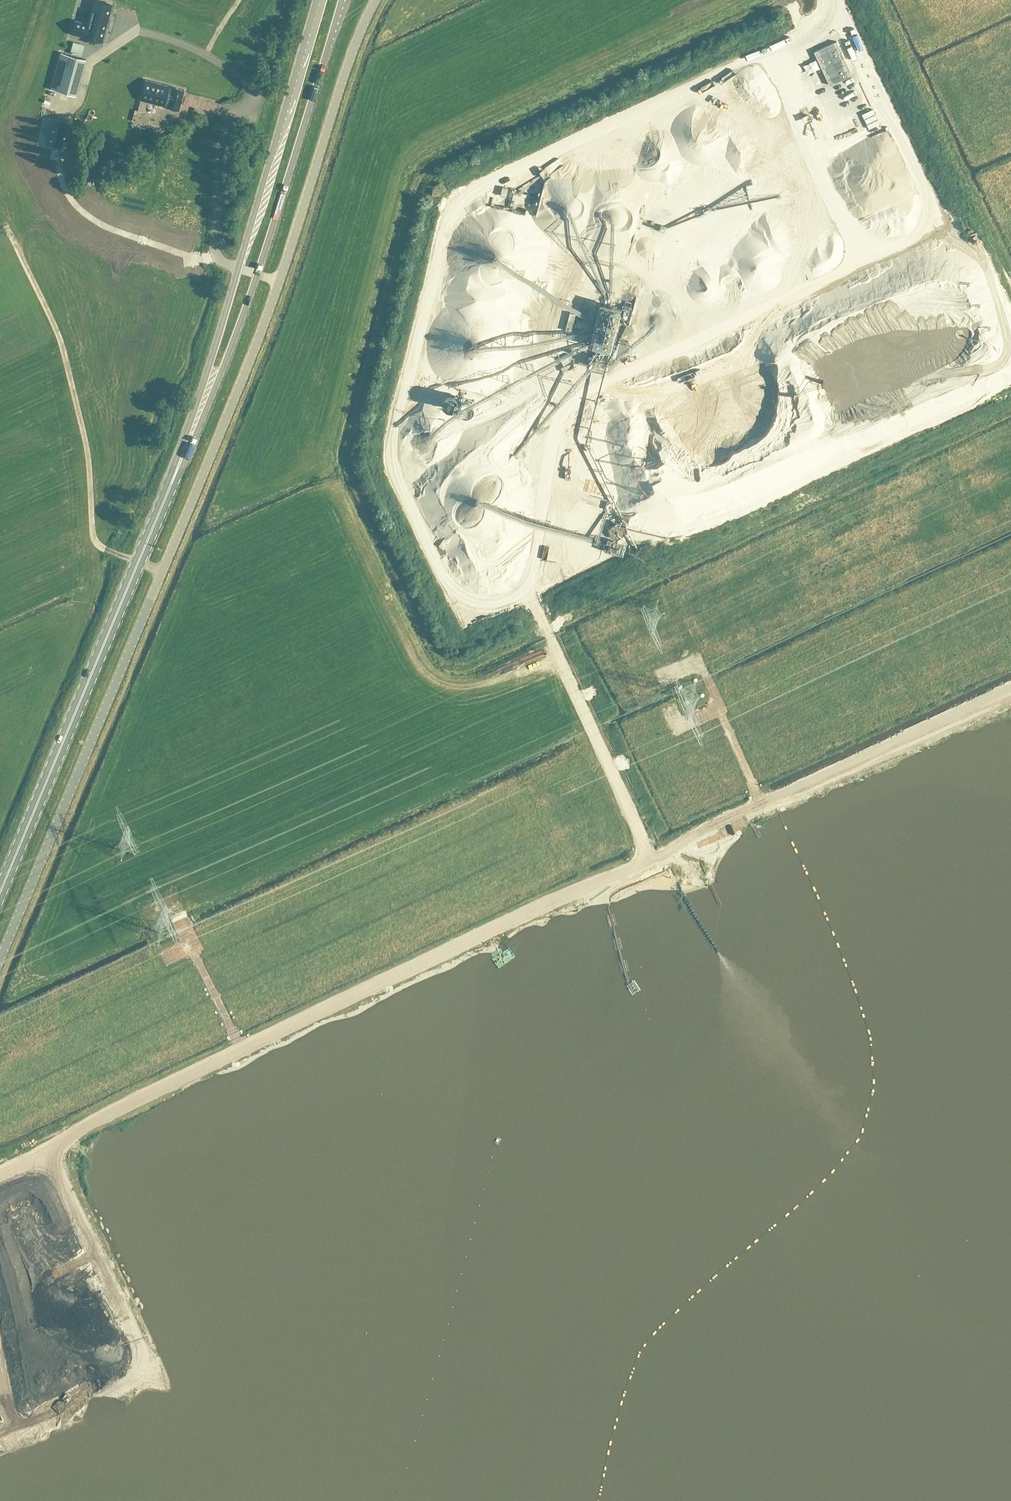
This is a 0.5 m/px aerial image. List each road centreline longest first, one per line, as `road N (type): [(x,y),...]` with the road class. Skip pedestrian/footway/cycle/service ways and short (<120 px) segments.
road 1 (unclassified): [(0,958),(249,361),(347,64),(376,0)]
road 2 (track): [(555,653),(650,858),(0,1171)]
road 3 (primary): [(0,892),(202,403)]
road 4 (primary): [(202,403),(245,311),(343,0)]
road 5 (primary): [(318,0),(202,403)]
road 6 (track): [(686,839),(1010,685)]
road 7 (track): [(329,480),(433,682),(473,688),(555,653)]

